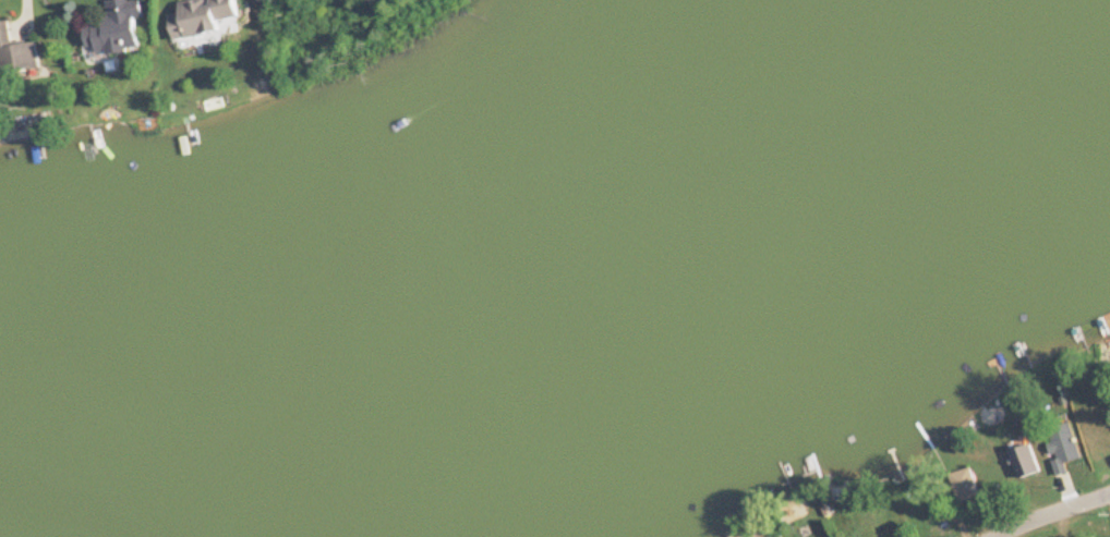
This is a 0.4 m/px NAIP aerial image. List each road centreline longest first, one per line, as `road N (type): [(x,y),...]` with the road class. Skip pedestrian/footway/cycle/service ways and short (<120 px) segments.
road 1 (residential): [(997,536),(1109,494)]

